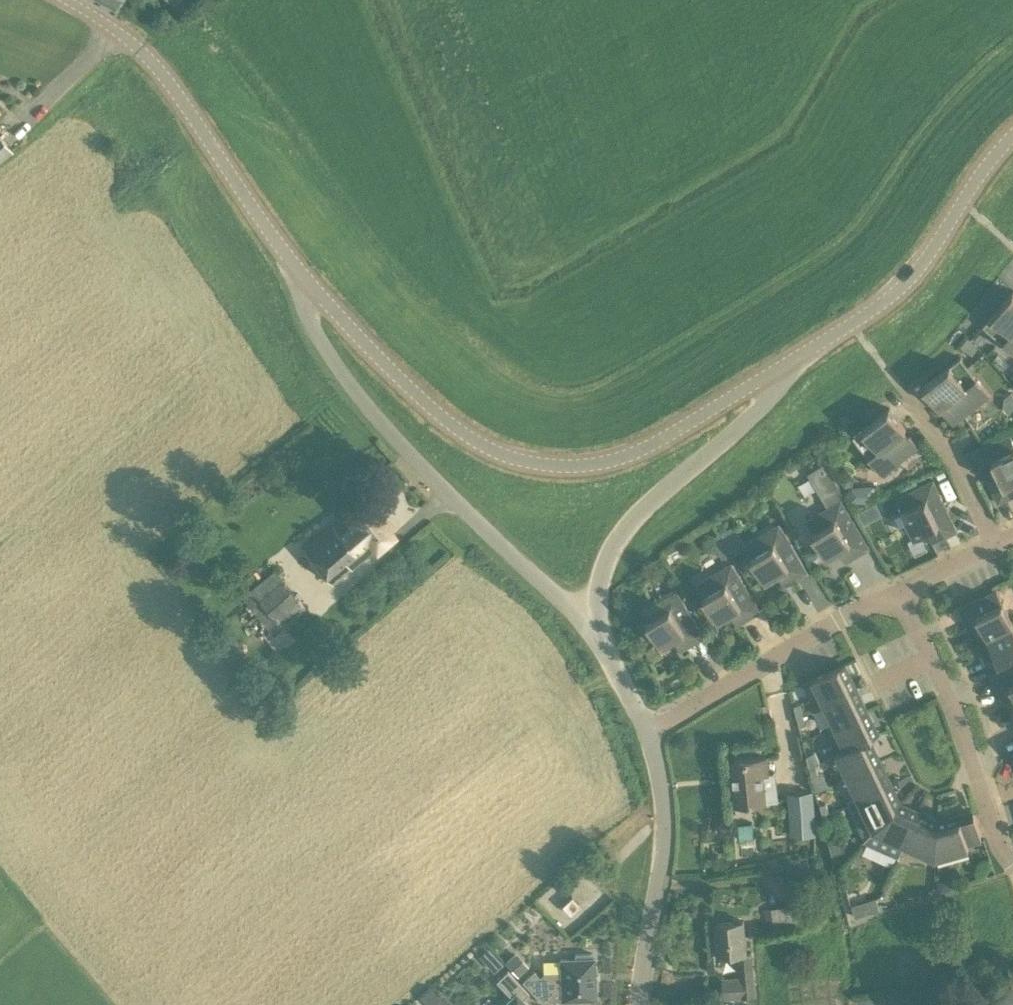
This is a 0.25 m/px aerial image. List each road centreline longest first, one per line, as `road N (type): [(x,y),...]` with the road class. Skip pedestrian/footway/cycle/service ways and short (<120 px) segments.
road 1 (unclassified): [(290,264),(458,432),(545,466),(621,460),(776,380)]
road 2 (unclassified): [(592,618),(515,559),(381,423),(322,344),(290,264)]
road 3 (unclassified): [(66,0),(136,46),(170,84),(290,264)]
road 4 (unclassified): [(776,380),(851,329),(931,254),(1012,141)]
road 5 (unclassified): [(592,618),(625,523),(748,417),(776,380)]
road 6 (residential): [(1012,860),(982,794),(949,686),(900,587)]
road 7 (residential): [(646,731),(900,587)]
road 8 (residential): [(642,1004),(668,835),(667,797),(646,731)]
road 9 (residential): [(986,542),(948,445),(907,397)]
road 10 (unclassified): [(646,731),(592,618)]

